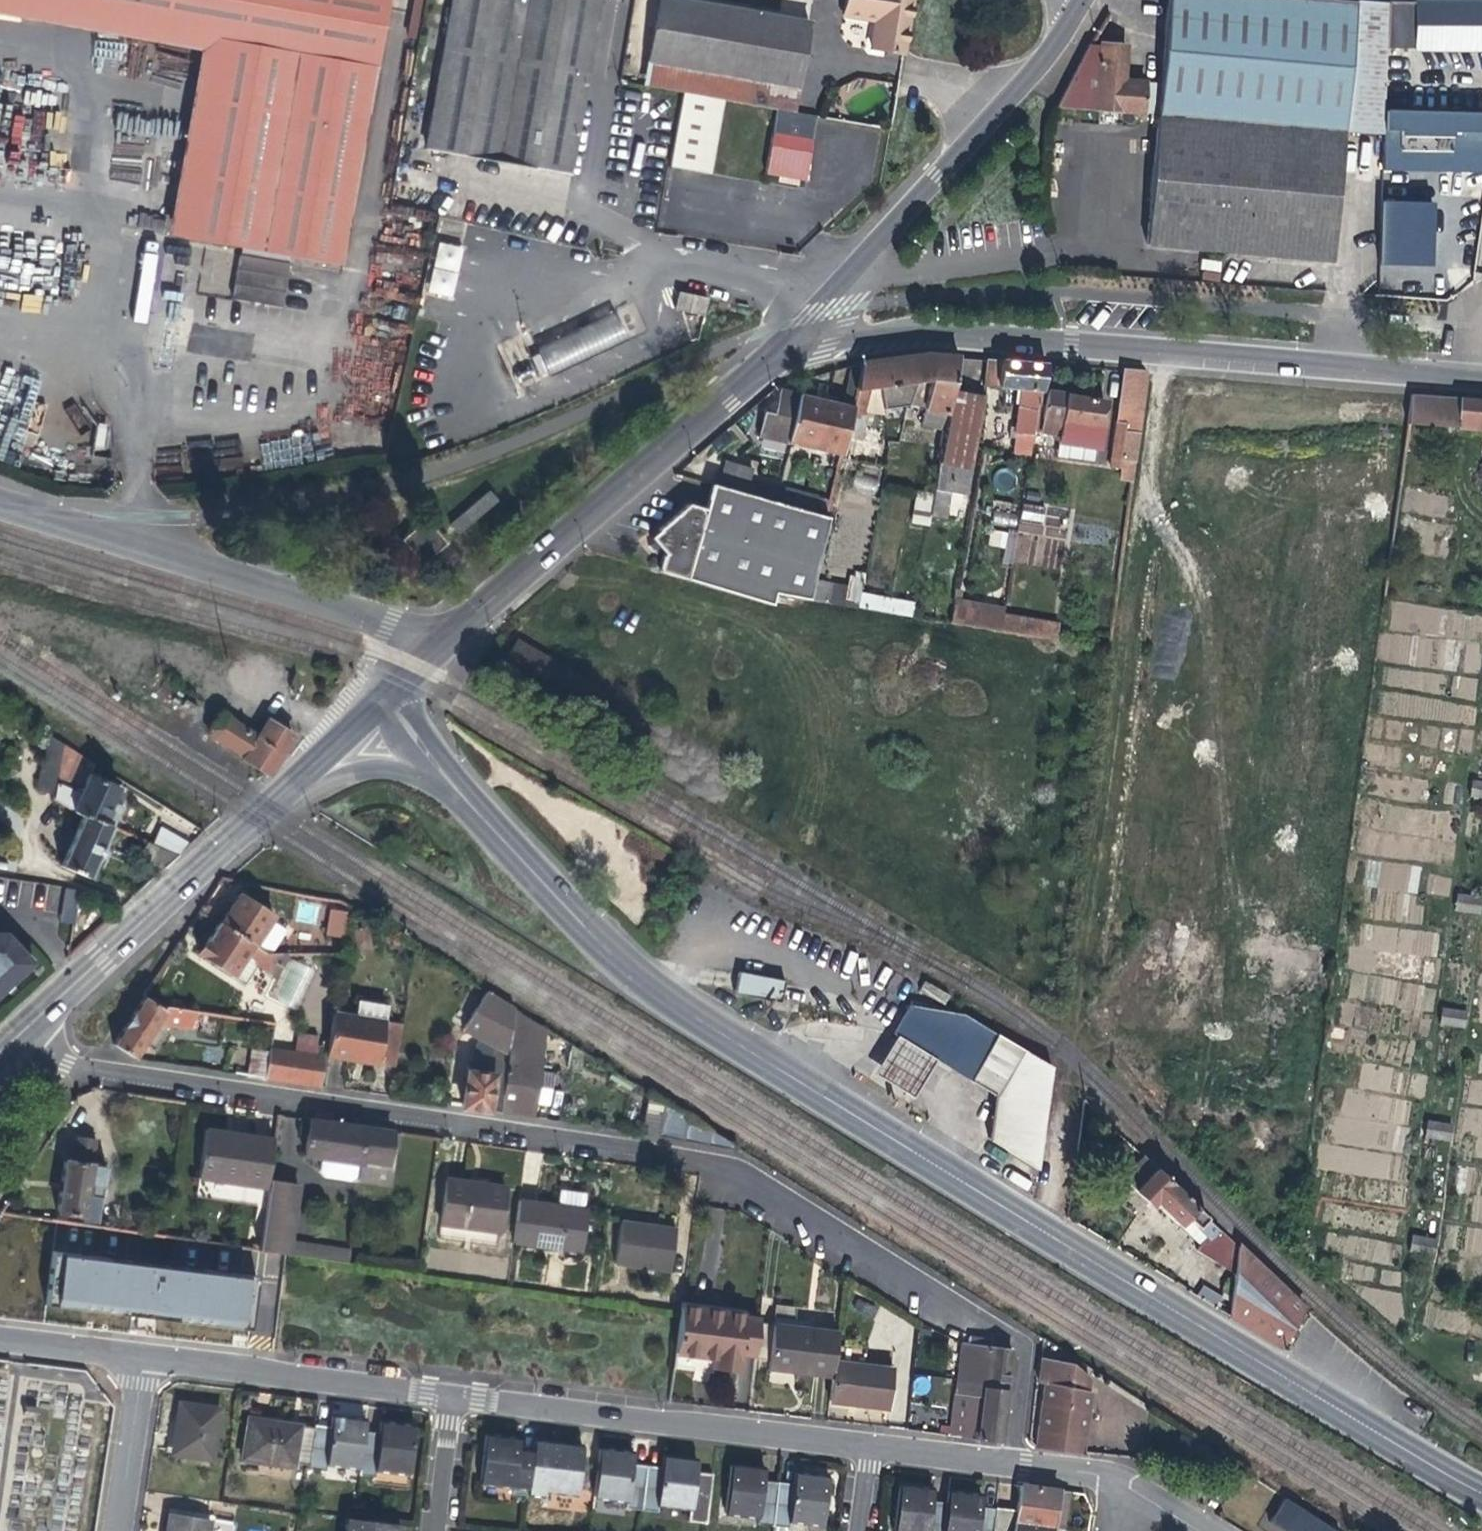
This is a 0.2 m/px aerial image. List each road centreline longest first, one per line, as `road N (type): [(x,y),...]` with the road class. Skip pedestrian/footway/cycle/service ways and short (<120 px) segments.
road 1 (residential): [(473,807),(608,951),(663,996),(1481,1494)]
road 2 (residential): [(25,1029),(52,1055),(88,1069),(732,1164),(1019,1336),(1000,1459)]
road 3 (track): [(1068,1066),(1163,349)]
road 4 (residential): [(770,362),(852,339),(942,332),(1481,378)]
road 5 (residential): [(1080,0),(1028,74),(770,362)]
road 6 (unclassified): [(0,505),(447,641)]
road 7 (residential): [(443,1391),(868,1443)]
road 8 (residential): [(770,362),(447,641)]
road 9 (residential): [(25,1029),(282,794)]
road 10 (residential): [(139,1353),(443,1391)]
road 11 (residential): [(282,794),(352,771),(422,778),(473,807)]
road 12 (residential): [(139,1353),(112,1530)]
road 13 (residential): [(426,1530),(443,1391)]
road 14 (residential): [(0,1336),(139,1353)]
road 15 (residential): [(383,700),(473,807)]
road 16 (residential): [(282,794),(383,700)]
road 17 (residential): [(868,1443),(1000,1459)]

